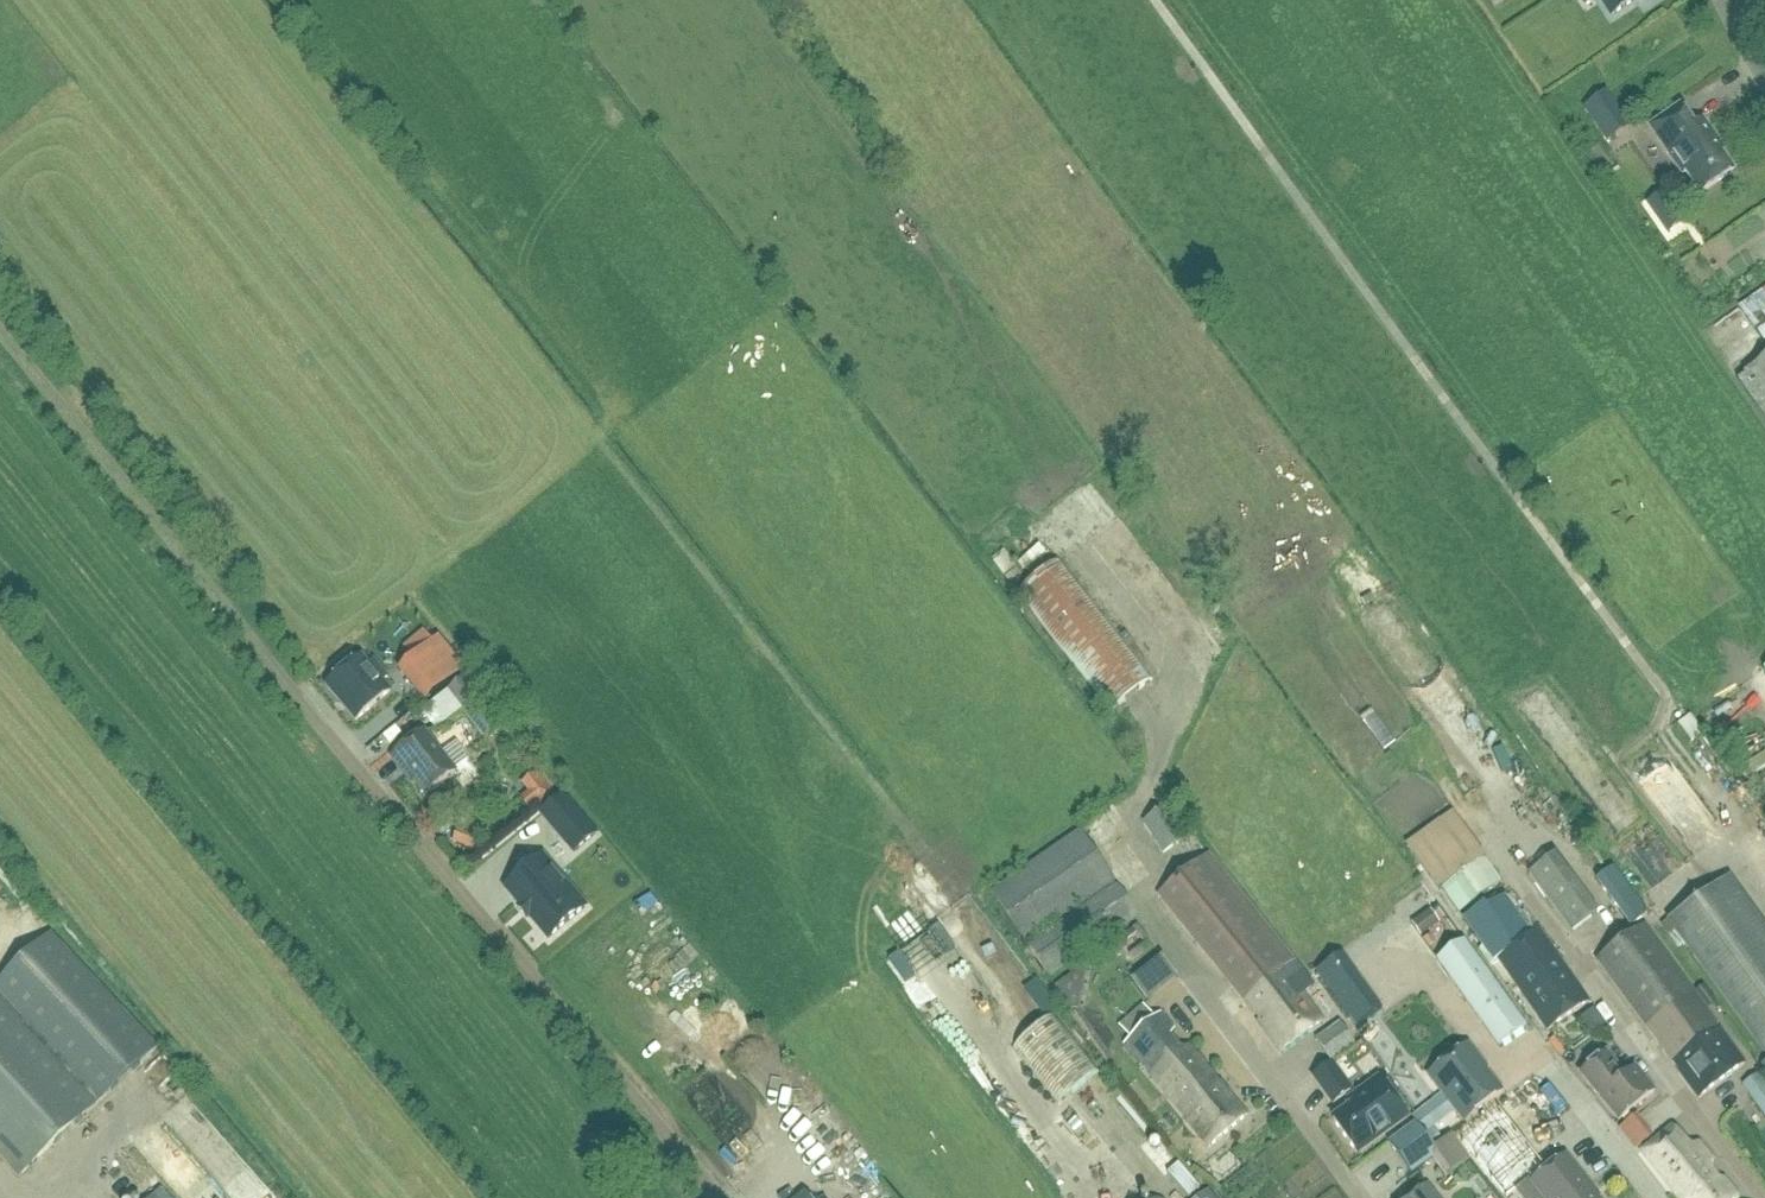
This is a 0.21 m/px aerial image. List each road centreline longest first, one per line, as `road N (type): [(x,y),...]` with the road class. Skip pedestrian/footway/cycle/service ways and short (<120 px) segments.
road 1 (unclassified): [(717,1197),(0,335)]

